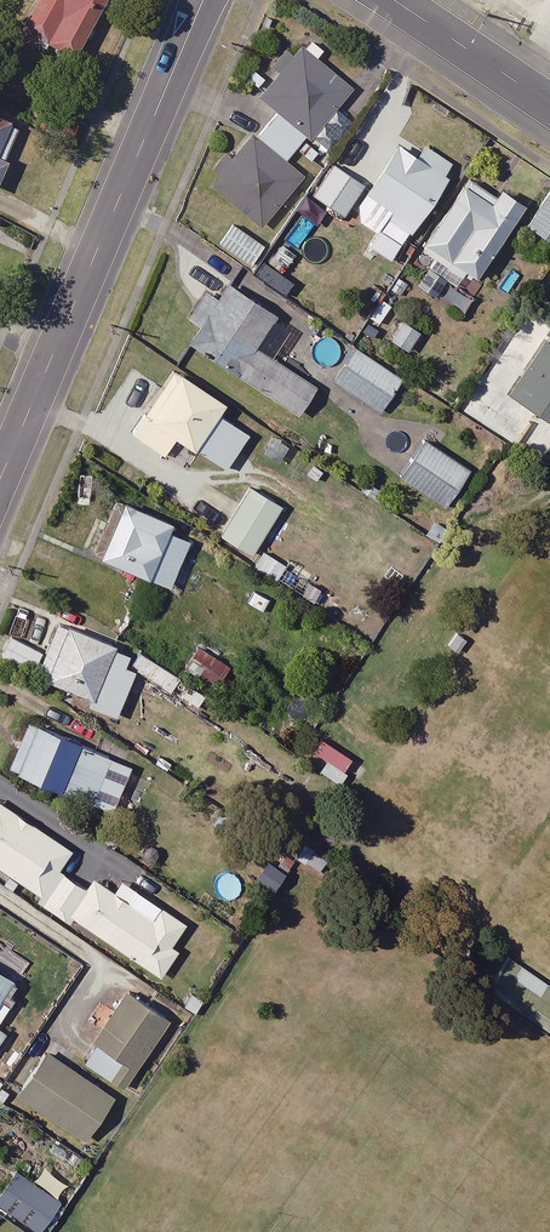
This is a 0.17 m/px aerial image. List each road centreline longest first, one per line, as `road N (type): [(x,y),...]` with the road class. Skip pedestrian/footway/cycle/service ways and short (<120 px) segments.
road 1 (tertiary): [(0,478),(202,0)]
road 2 (tertiary): [(549,107),(391,0)]

